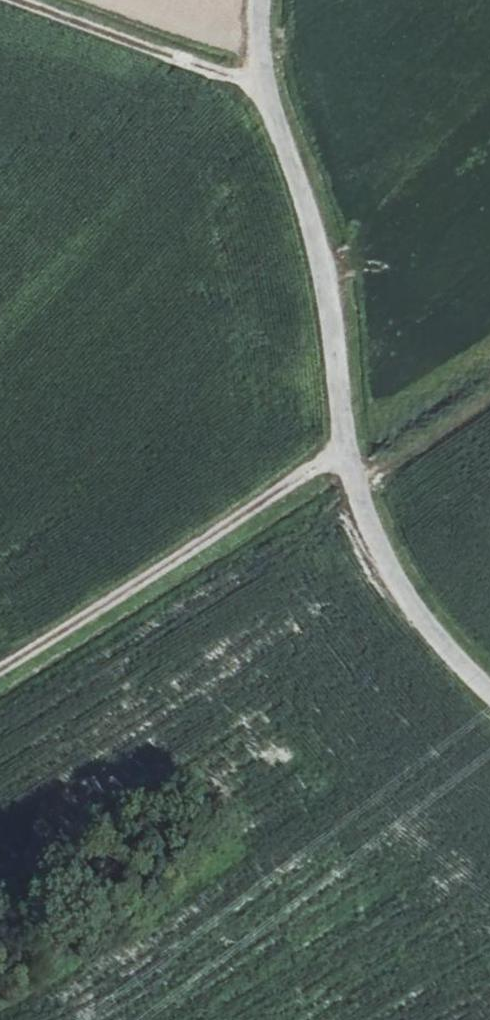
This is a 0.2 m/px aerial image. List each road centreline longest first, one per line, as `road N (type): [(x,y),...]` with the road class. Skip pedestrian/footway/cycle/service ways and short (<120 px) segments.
road 1 (unclassified): [(271,0),(276,99),(325,261),(340,337),(346,457),(366,524),(418,617),(489,694)]
road 2 (track): [(0,665),(312,465),(378,450),(489,374)]
road 3 (track): [(276,99),(149,40),(38,0)]

